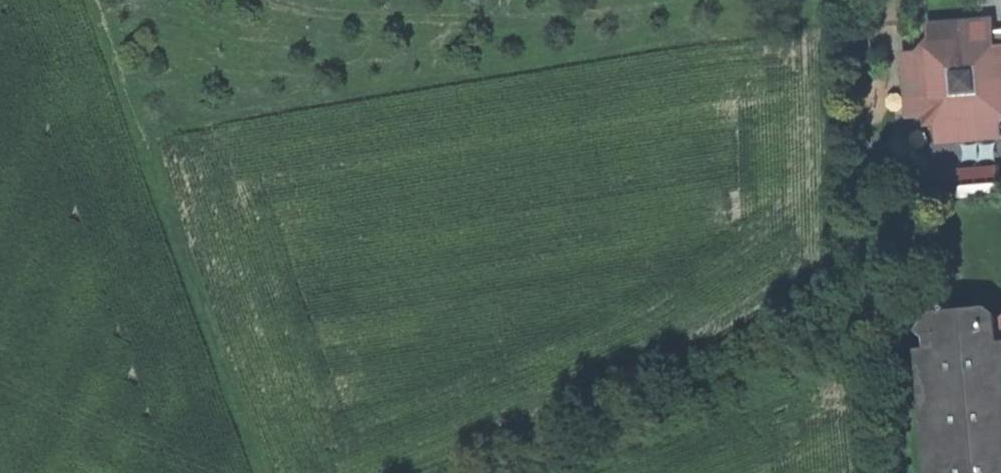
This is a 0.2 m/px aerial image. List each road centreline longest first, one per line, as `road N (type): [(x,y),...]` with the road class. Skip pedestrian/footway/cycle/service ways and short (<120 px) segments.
road 1 (track): [(273,472),(97,0)]

